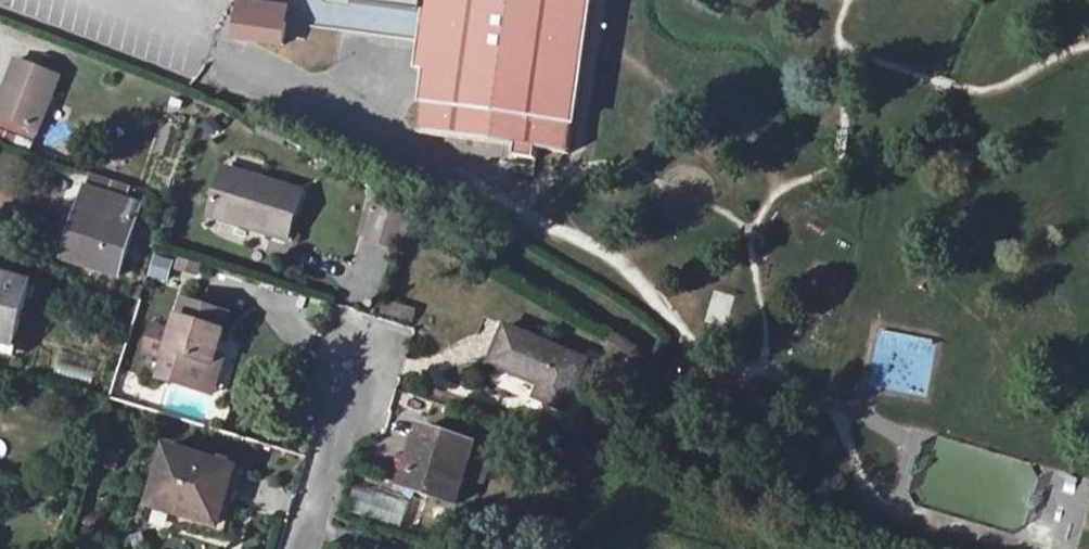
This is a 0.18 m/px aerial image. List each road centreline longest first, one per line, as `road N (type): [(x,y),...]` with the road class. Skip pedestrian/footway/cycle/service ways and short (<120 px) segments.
road 1 (residential): [(350,368),(298,548)]

